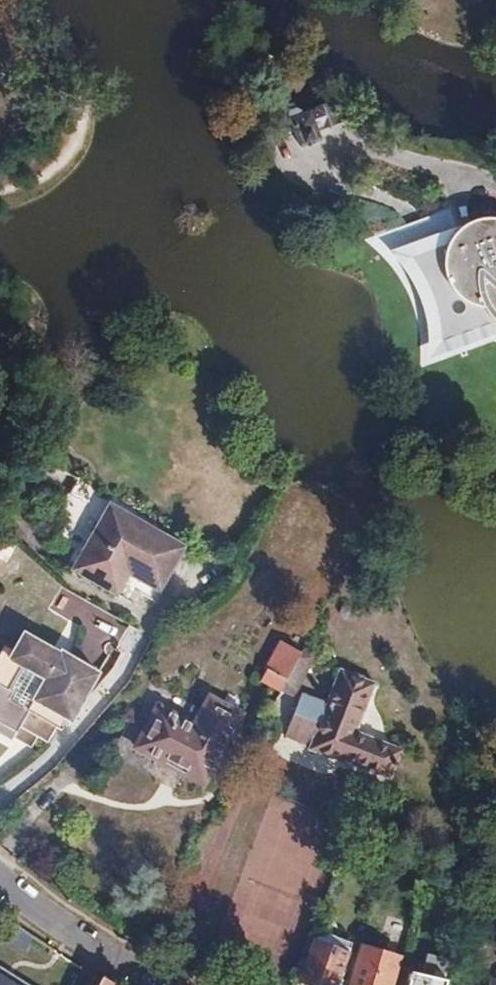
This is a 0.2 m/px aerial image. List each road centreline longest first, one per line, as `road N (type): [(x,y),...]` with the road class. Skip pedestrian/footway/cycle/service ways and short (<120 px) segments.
road 1 (residential): [(189,984),(104,950),(0,874)]

